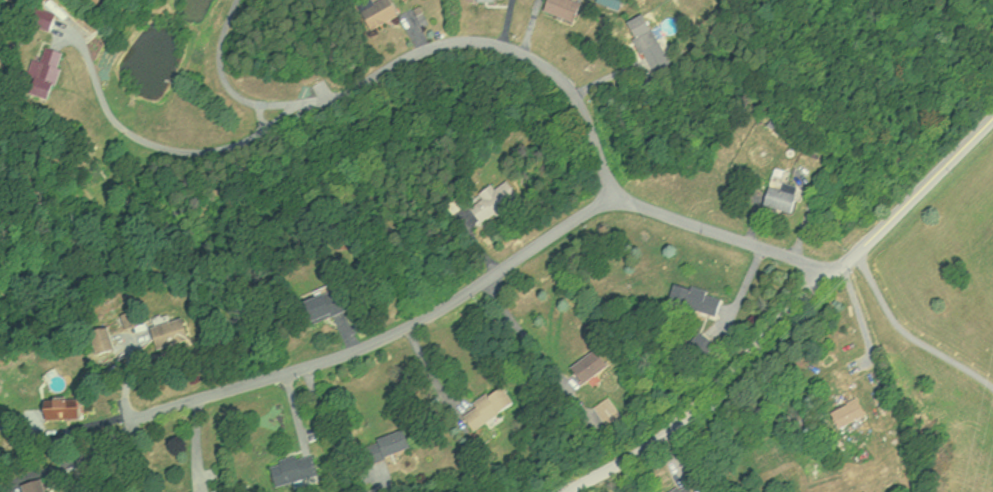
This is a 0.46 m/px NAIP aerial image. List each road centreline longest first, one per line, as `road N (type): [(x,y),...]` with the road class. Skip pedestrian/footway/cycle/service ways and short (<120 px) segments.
road 1 (residential): [(563,491),(835,269),(992,116)]
road 2 (residential): [(616,195),(397,336),(126,422)]
road 3 (residential): [(616,195),(571,93),(546,65),(519,51),(482,41),(445,44),(326,103),(294,106)]
road 4 (residential): [(835,269),(616,195)]

